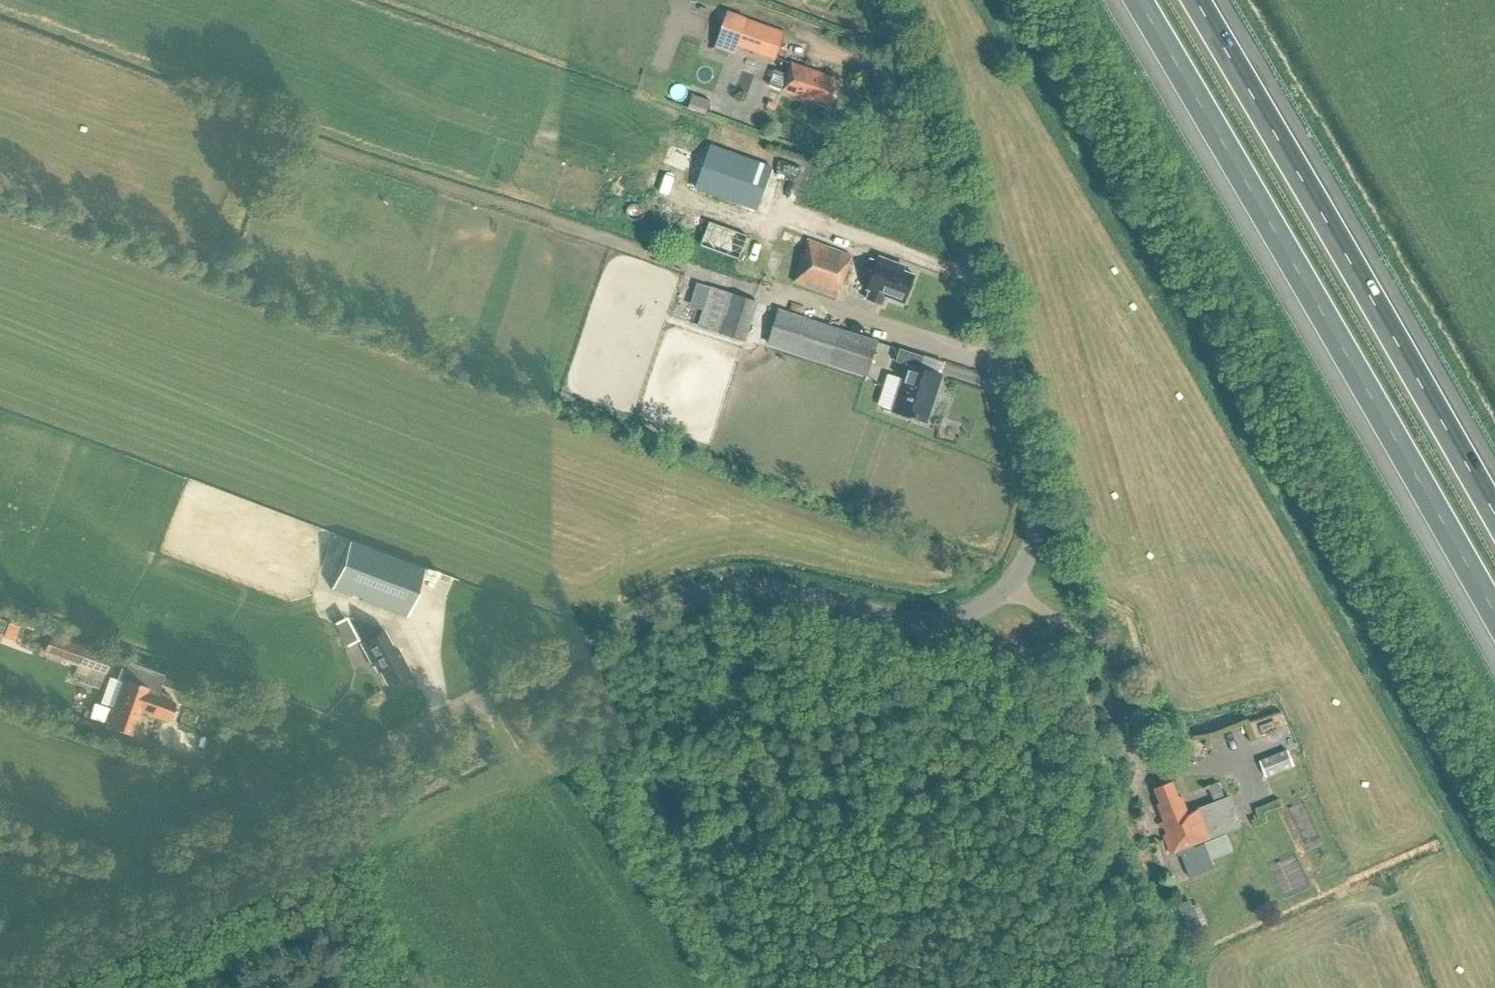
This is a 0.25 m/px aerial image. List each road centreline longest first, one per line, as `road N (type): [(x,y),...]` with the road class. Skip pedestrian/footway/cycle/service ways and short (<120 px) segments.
road 1 (unclassified): [(0,952),(720,588),(788,590),(895,618),(954,618),(1010,585),(1027,562),(1040,509),(1035,447),(890,0)]
road 2 (motorway): [(1142,0),(1494,619)]
road 3 (motorway): [(1494,507),(1200,0)]
road 4 (track): [(151,873),(0,818)]

